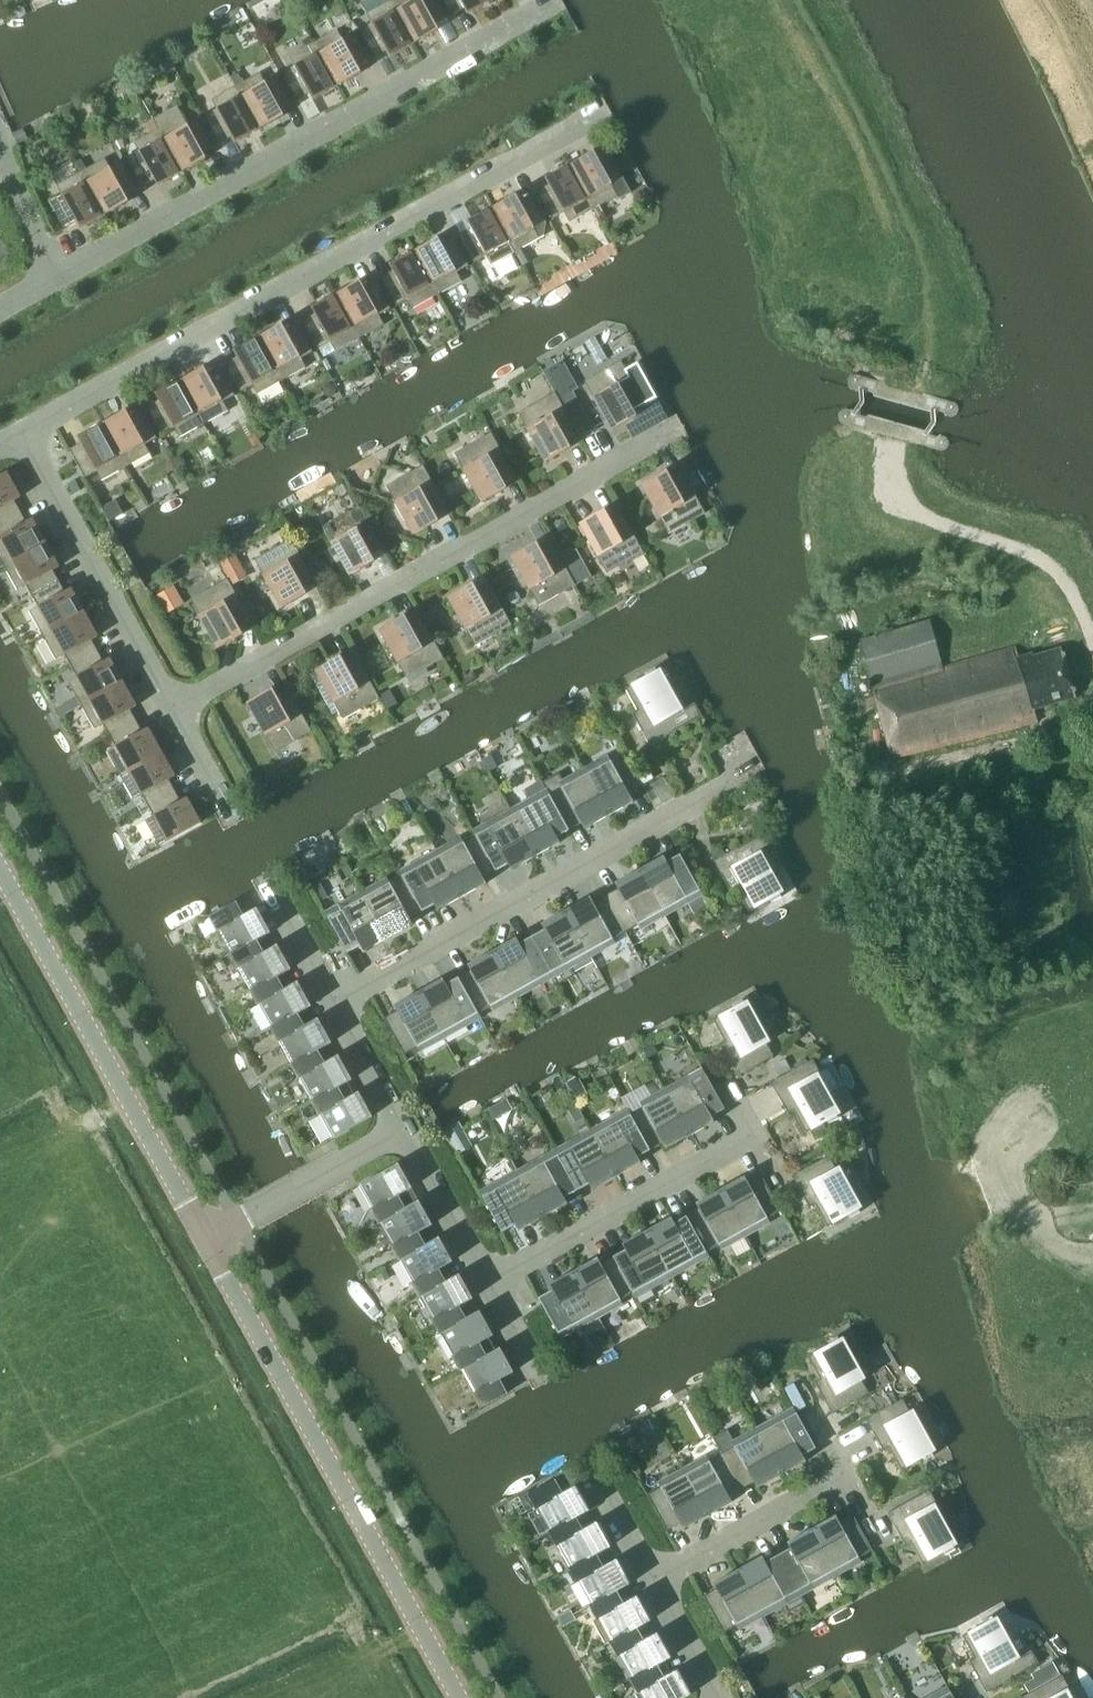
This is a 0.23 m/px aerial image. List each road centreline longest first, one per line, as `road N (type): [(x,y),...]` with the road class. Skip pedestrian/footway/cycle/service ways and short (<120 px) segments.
road 1 (residential): [(605,109),(22,436)]
road 2 (residential): [(680,427),(172,707)]
road 3 (residential): [(55,273),(551,0)]
road 4 (tertiary): [(459,1697),(206,1240)]
road 5 (residential): [(740,779),(336,1001)]
road 6 (tertiary): [(206,1240),(0,870)]
road 7 (residential): [(22,436),(172,707)]
road 8 (residential): [(753,1134),(489,1286)]
road 9 (track): [(1092,642),(1073,594),(1032,552),(940,523),(911,485)]
road 10 (residential): [(404,1131),(206,1240)]
road 11 (residential): [(845,1472),(652,1579)]
road 12 (residential): [(404,1131),(489,1286)]
road 13 (residential): [(336,1001),(404,1131)]
road 14 (residential): [(264,874),(336,1001)]
road 15 (residential): [(587,1457),(652,1579)]
road 16 (residential): [(652,1579),(719,1697)]
road 17 (residential): [(55,273),(0,154)]
road 18 (residential): [(172,707),(232,814)]

